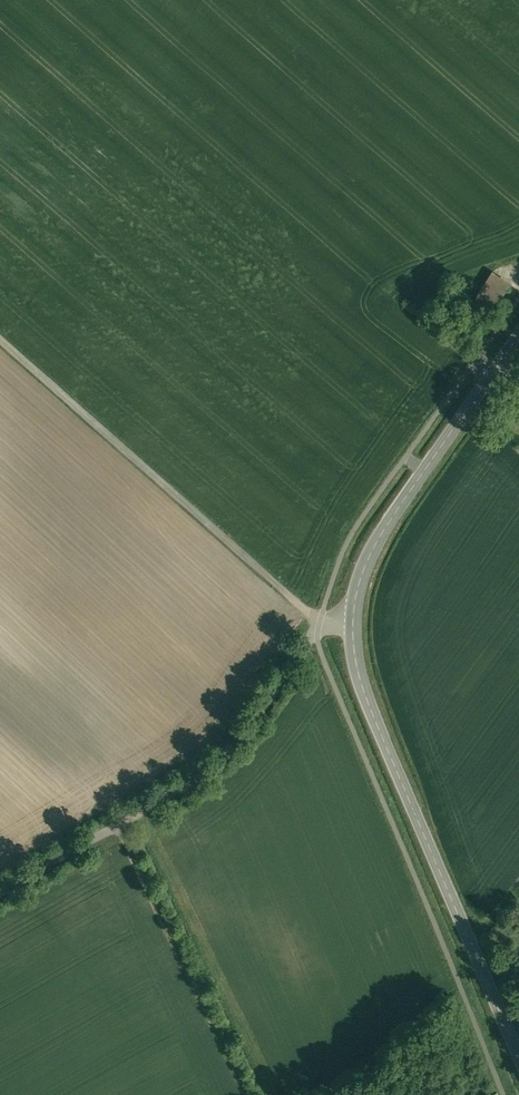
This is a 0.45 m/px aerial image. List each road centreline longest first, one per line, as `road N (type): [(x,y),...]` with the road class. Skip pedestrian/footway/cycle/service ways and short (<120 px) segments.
road 1 (track): [(0,348),(277,594),(322,612),(355,614),(318,632),(239,739),(191,781),(0,892)]
road 2 (tertiary): [(518,341),(379,538),(363,572),(353,636),(375,719),(518,1054)]
road 3 (track): [(121,825),(249,1094)]

